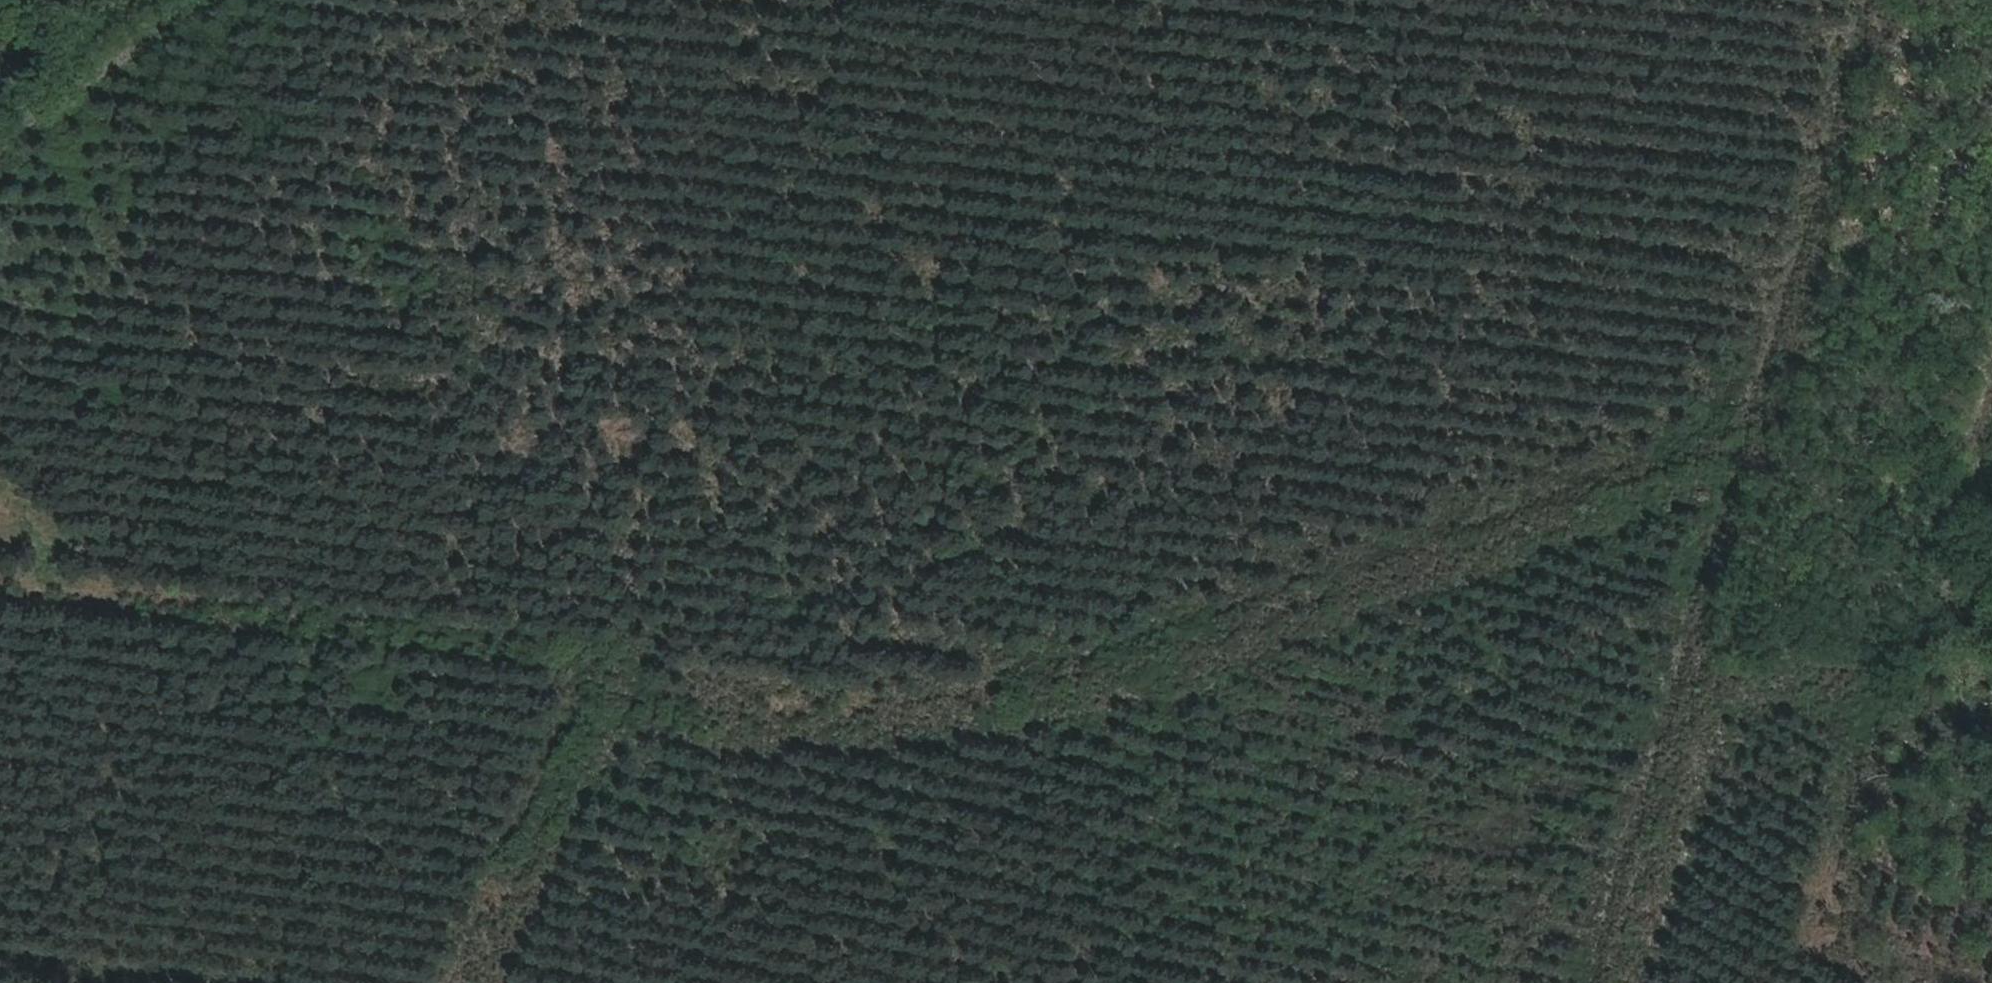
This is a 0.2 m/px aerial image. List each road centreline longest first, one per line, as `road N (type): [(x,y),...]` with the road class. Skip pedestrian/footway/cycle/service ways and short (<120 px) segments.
road 1 (track): [(1048,0),(1183,33),(1316,0)]
road 2 (track): [(0,153),(213,0)]
road 3 (track): [(732,0),(780,9),(865,0)]

